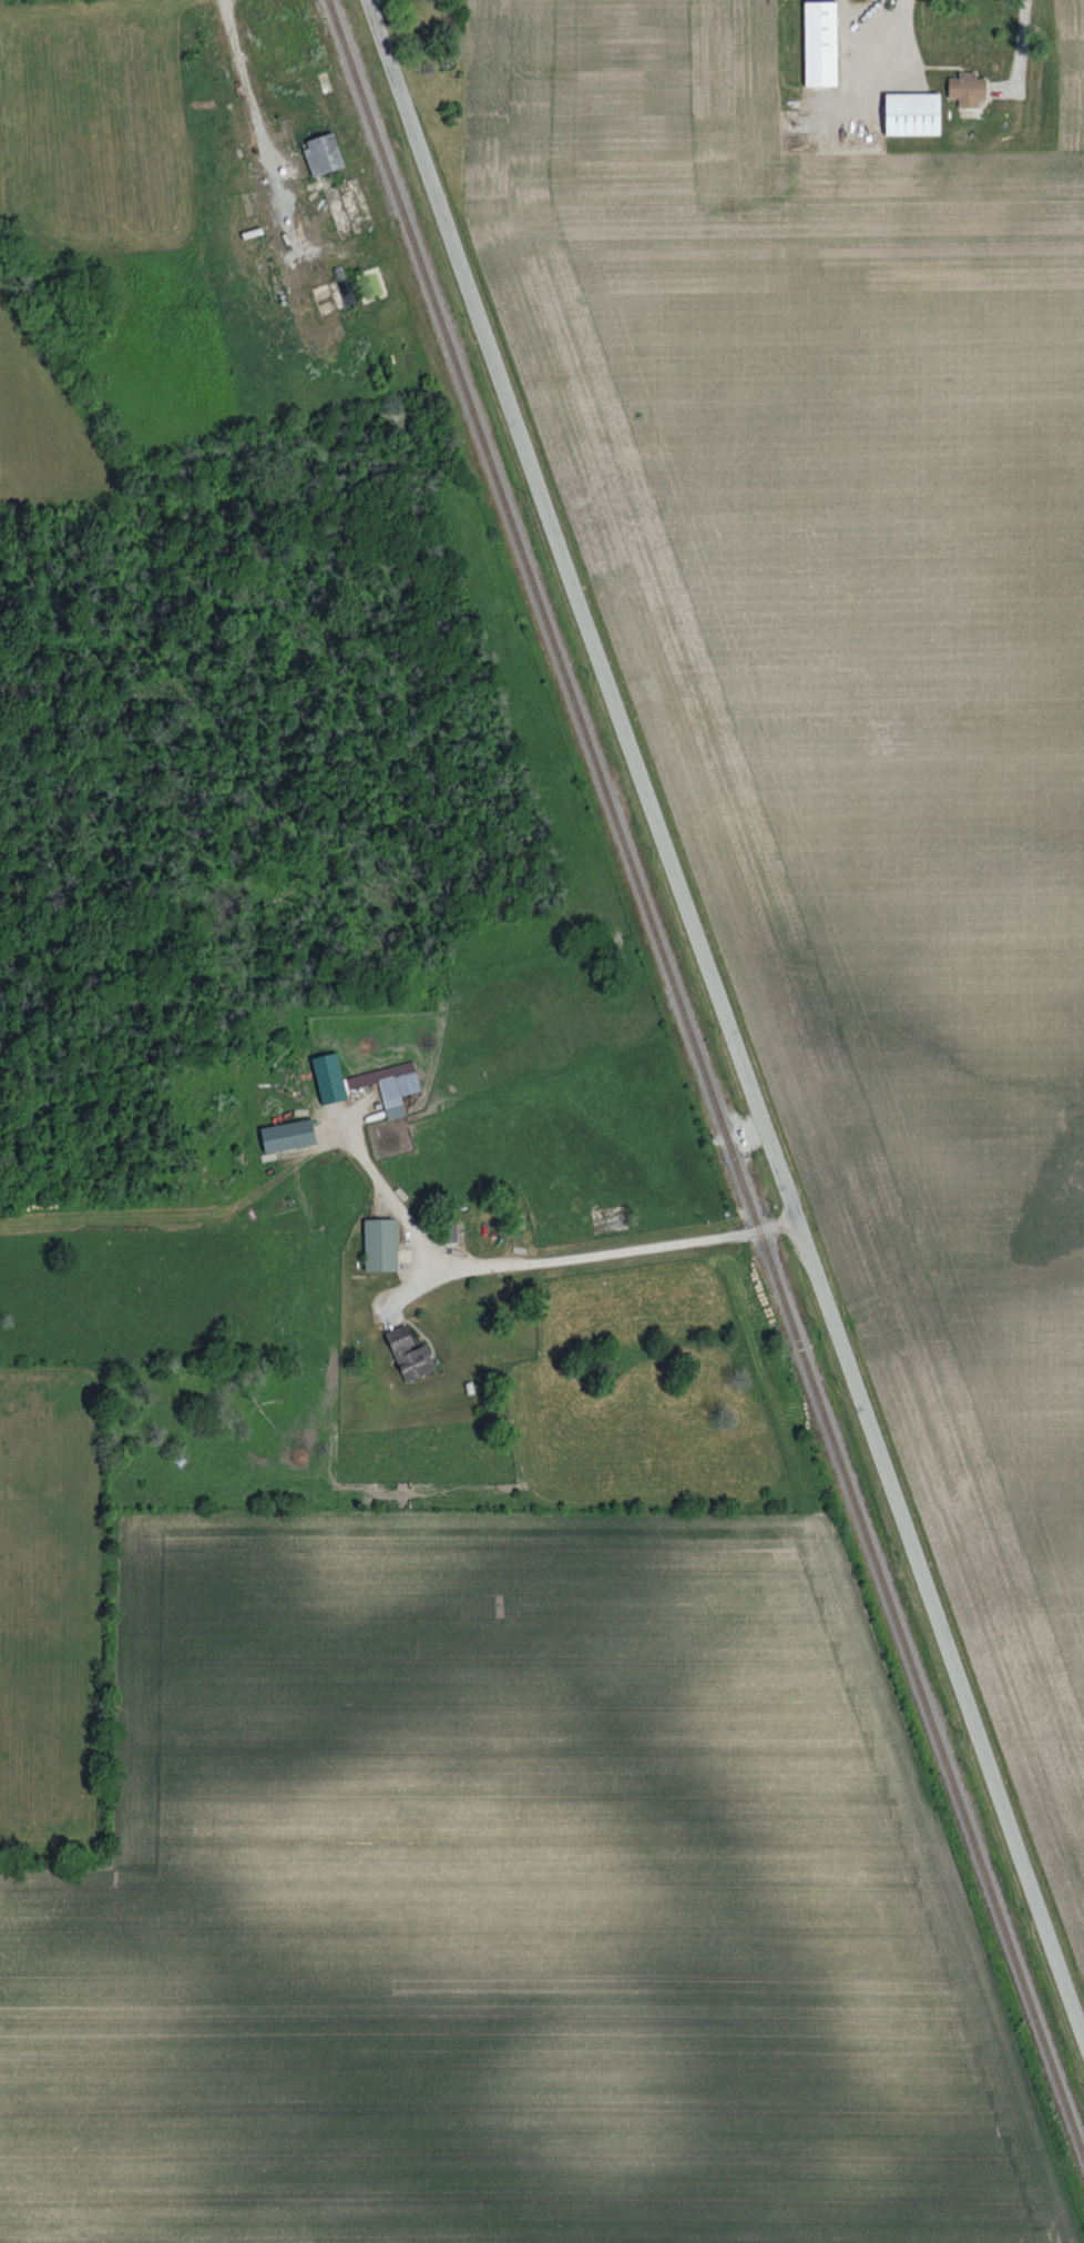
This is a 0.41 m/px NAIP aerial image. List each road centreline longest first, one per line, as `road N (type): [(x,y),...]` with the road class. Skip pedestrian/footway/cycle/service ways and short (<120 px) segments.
road 1 (tertiary): [(1083,2055),(370,0)]

